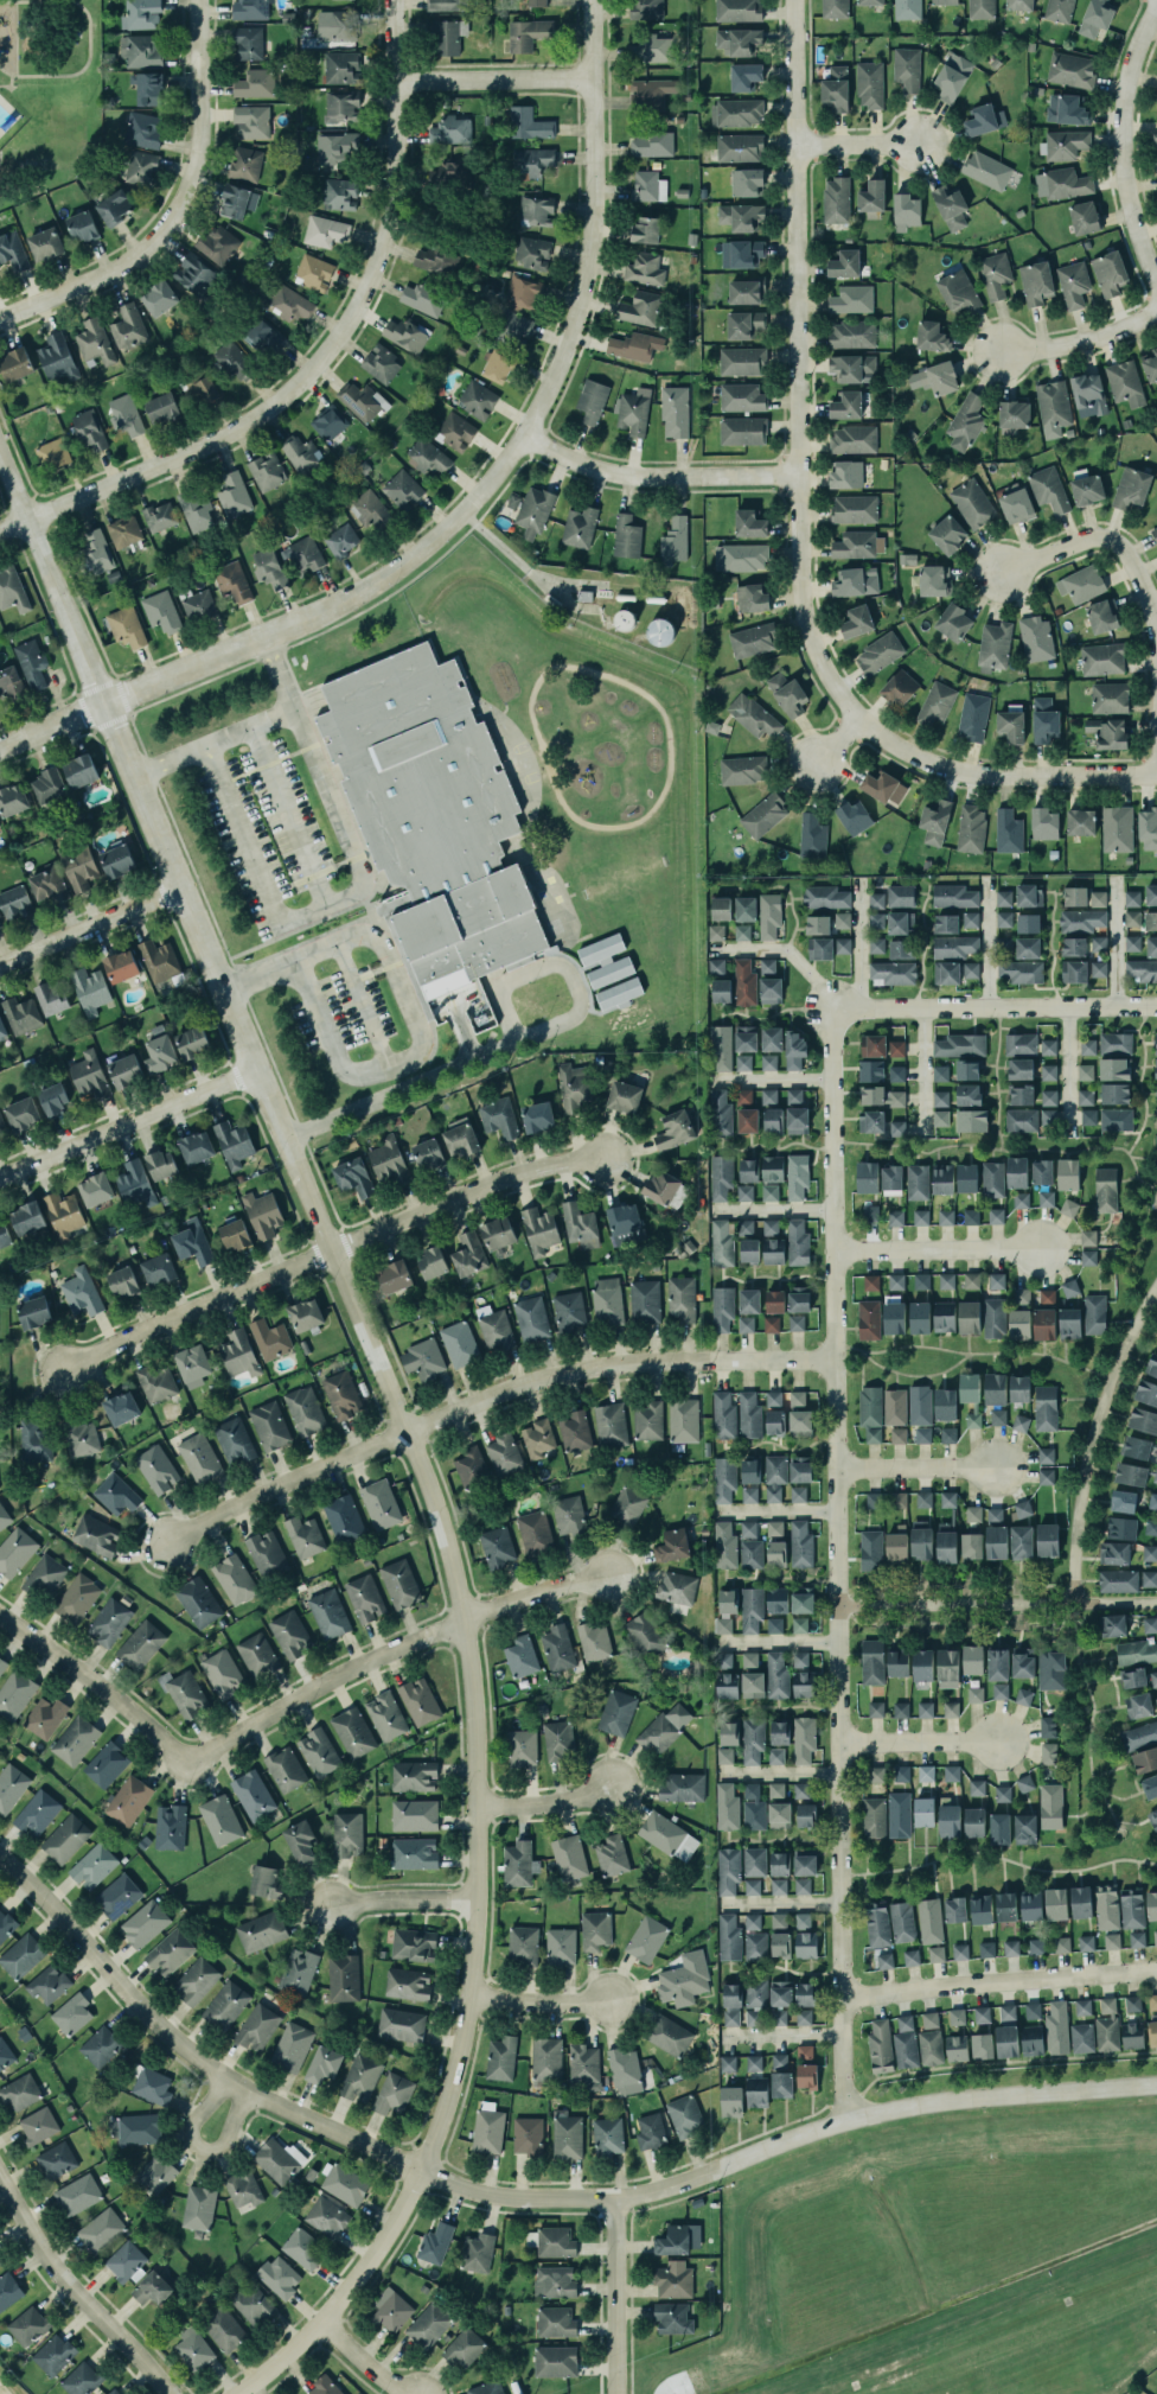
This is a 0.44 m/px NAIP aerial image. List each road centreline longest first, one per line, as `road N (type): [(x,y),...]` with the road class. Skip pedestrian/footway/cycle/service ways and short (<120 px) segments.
road 1 (tertiary): [(0,440),(413,1427),(450,1534),(469,1619),(482,1896),(473,1995),(440,2120),(395,2228),(318,2326),(238,2393)]
road 2 (residential): [(849,2121),(837,1999),(832,1005)]
road 3 (residential): [(0,750),(381,581),(456,523),(530,434),(567,362),(590,286),(601,205),(597,0)]
road 4 (tertiary): [(1156,2085),(952,2099),(849,2121),(612,2198),(497,2197),(418,2171)]
road 5 (residential): [(0,531),(238,427),(333,349),(377,275),(395,219),(393,0)]
road 6 (residential): [(856,719),(803,631),(793,574),(793,0)]
road 7 (residential): [(160,1549),(275,1485),(555,1374),(710,1360),(835,1361)]
road 8 (residential): [(59,1373),(337,1246),(541,1164),(603,1155)]
road 9 (residential): [(418,2171),(224,2081),(145,2017),(0,1859)]
road 10 (residential): [(188,1763),(372,1661),(524,1599),(602,1578)]
road 11 (residential): [(0,318),(123,265),(184,205),(206,134),(204,0)]
road 12 (residential): [(1156,1282),(1133,1324),(1084,1465),(1073,1603)]
road 13 (residential): [(832,1005),(1156,1006)]
road 14 (residential): [(837,1999),(1156,1970)]
road 15 (residential): [(836,1606),(1156,1602)]
road 16 (residential): [(1156,775),(985,776),(935,768),(856,719)]
road 17 (residential): [(1156,293),(1121,167),(1123,95),(1156,0)]
road 18 (residential): [(0,1178),(262,1067)]
road 19 (residential): [(996,575),(1088,536),(1111,542),(1129,555),(1153,638),(1156,688)]
road 20 (residential): [(0,2181),(58,2277),(172,2393)]
road 21 (residential): [(530,434),(625,472),(793,476)]
road 22 (residential): [(188,1763),(0,1619)]
road 23 (residential): [(1038,1248),(833,1252)]
road 24 (residential): [(392,79),(597,79)]
road 25 (residential): [(0,966),(186,887)]
road 26 (residential): [(612,2198),(617,2393)]
road 27 (residential): [(224,2081),(192,2124),(187,2135),(197,2148),(218,2150),(243,2093)]
road 28 (residential): [(1002,356),(1111,333),(1156,309)]
road 29 (residential): [(482,1896),(320,1906)]
road 30 (residential): [(996,1740),(836,1746)]
road 31 (residential): [(995,1469),(835,1470)]
road 32 (residential): [(473,1995),(609,2001)]
road 33 (residential): [(482,1804),(607,1791)]
road 34 (residential): [(916,145),(793,147)]

